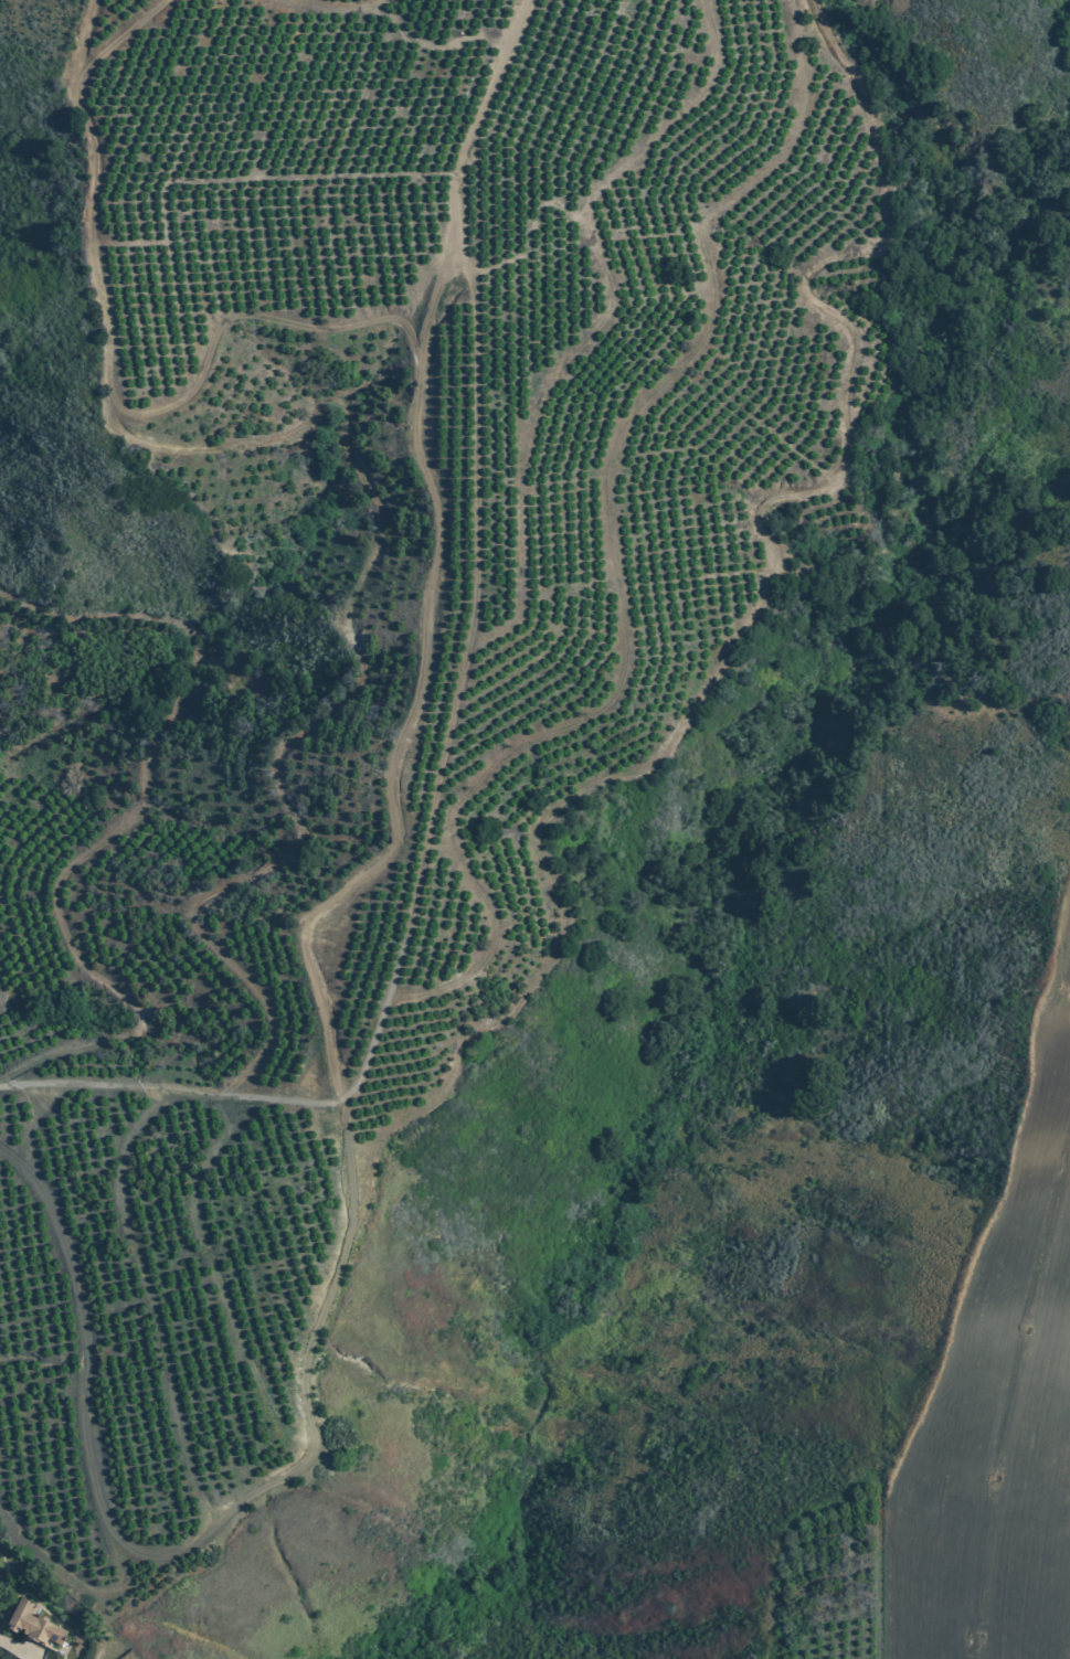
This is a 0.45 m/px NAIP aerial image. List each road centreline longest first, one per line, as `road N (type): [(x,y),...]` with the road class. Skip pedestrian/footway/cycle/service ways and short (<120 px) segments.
road 1 (track): [(0,1152),(40,1189),(70,1262),(88,1334),(84,1423),(103,1512),(124,1543),(170,1555),(290,1476),(311,1451),(309,1352),(352,1208),(342,1103)]
road 2 (track): [(1069,1142),(984,1527),(977,1658)]

